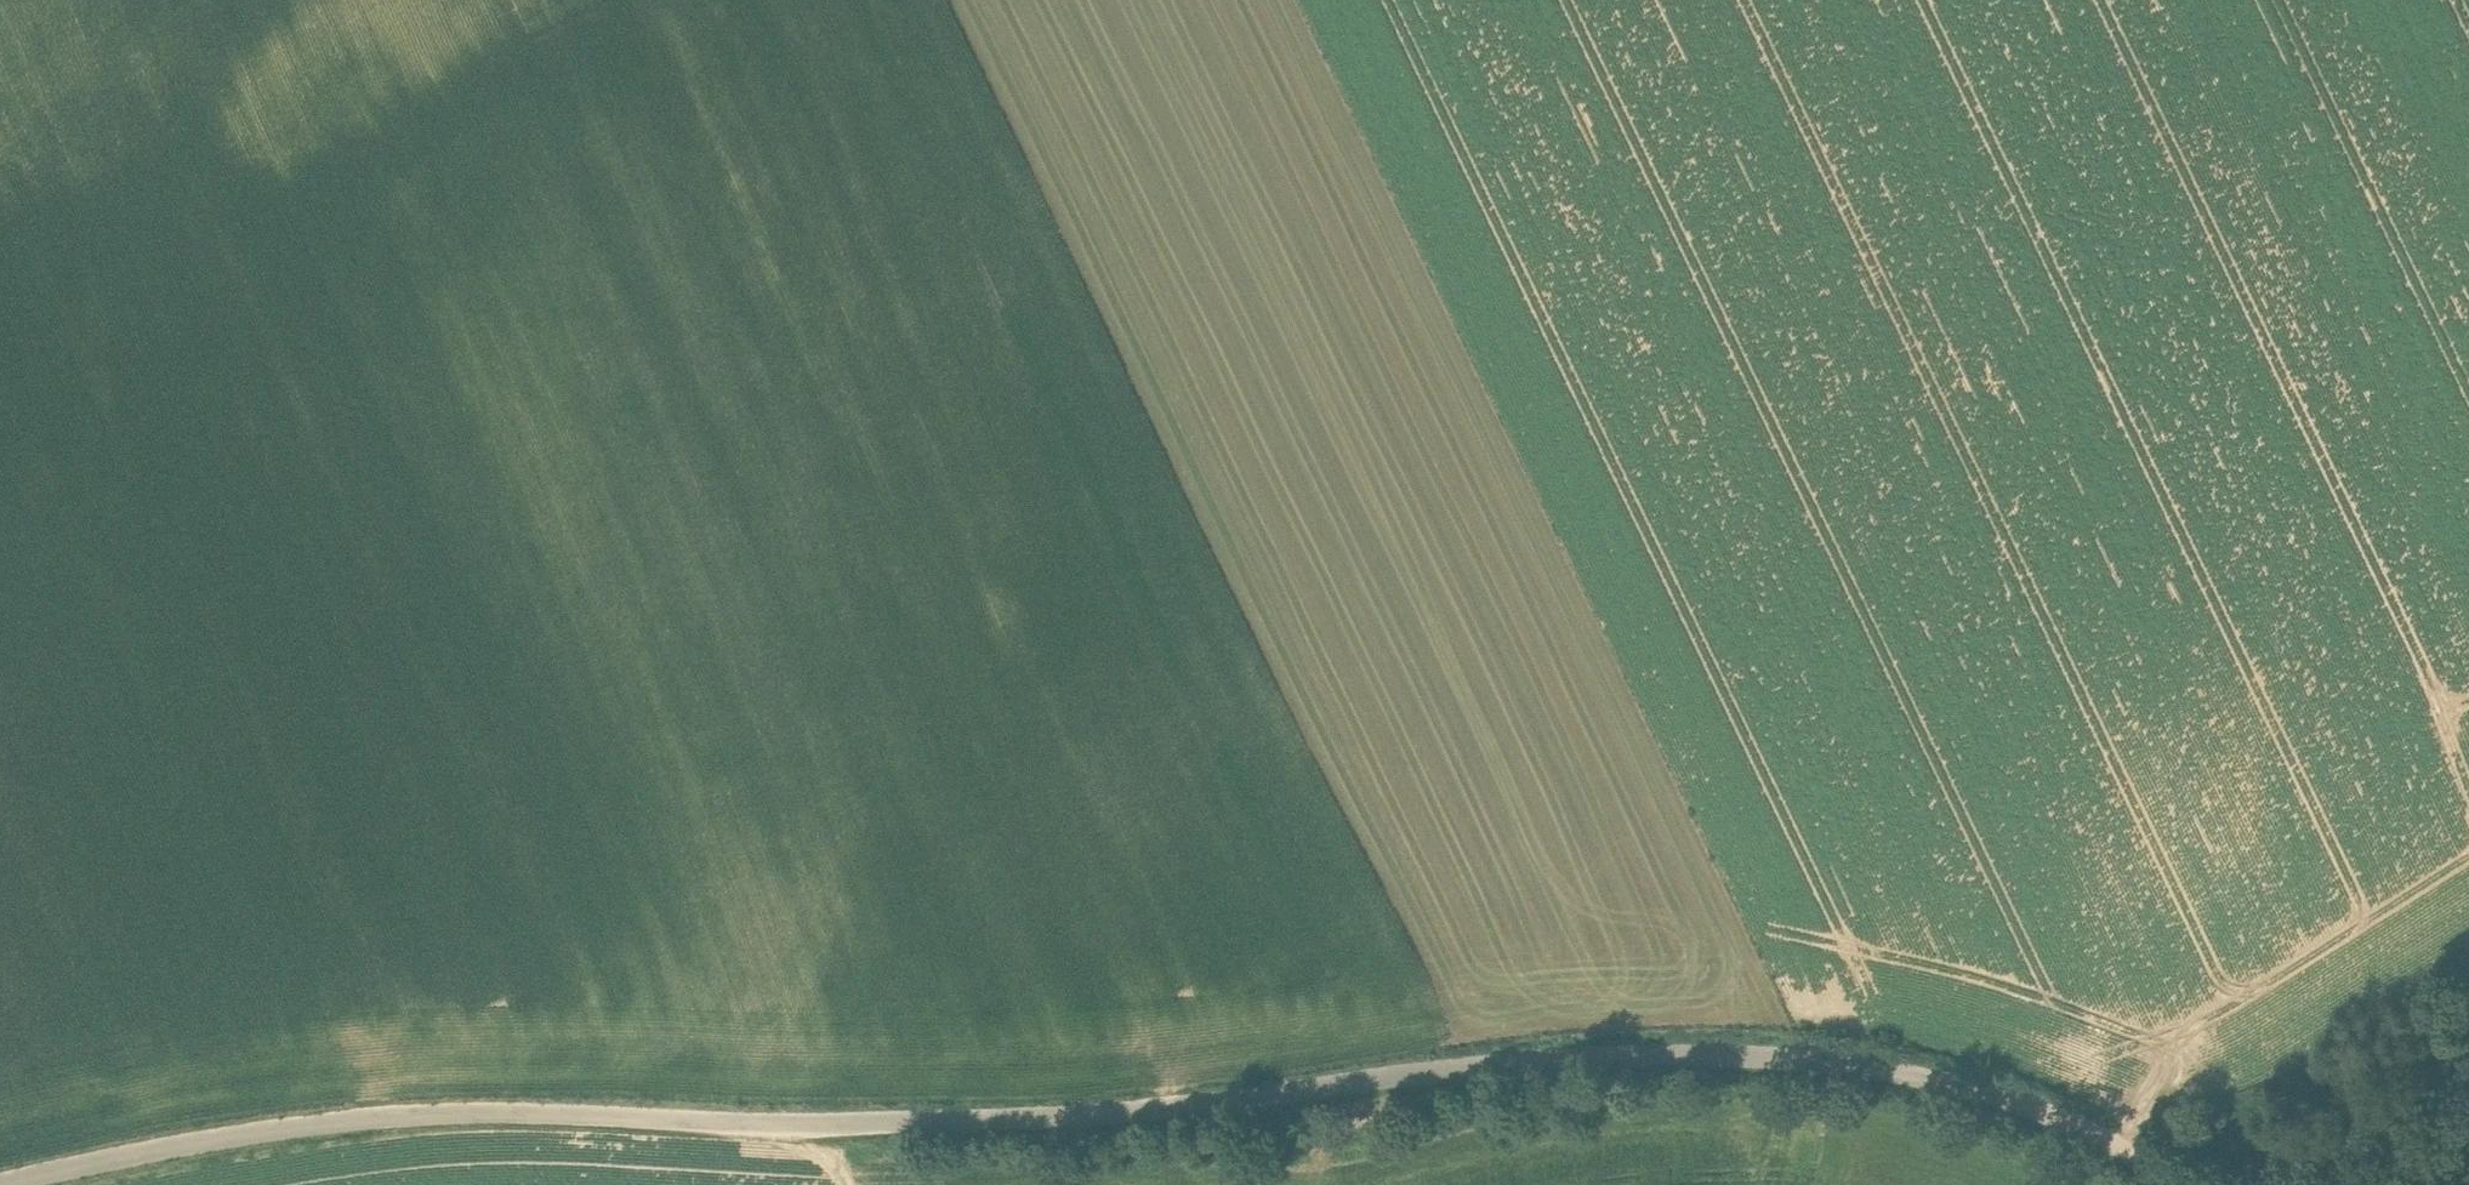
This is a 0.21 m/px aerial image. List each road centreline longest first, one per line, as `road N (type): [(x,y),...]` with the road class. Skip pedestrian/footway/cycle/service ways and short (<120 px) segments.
road 1 (unclassified): [(0,1183),(177,1144),(400,1115),(794,1125),(969,1119),(1165,1106),(1508,1063),(1713,1055),(1834,1061),(1998,1095),(2088,1130),(2178,1184)]

